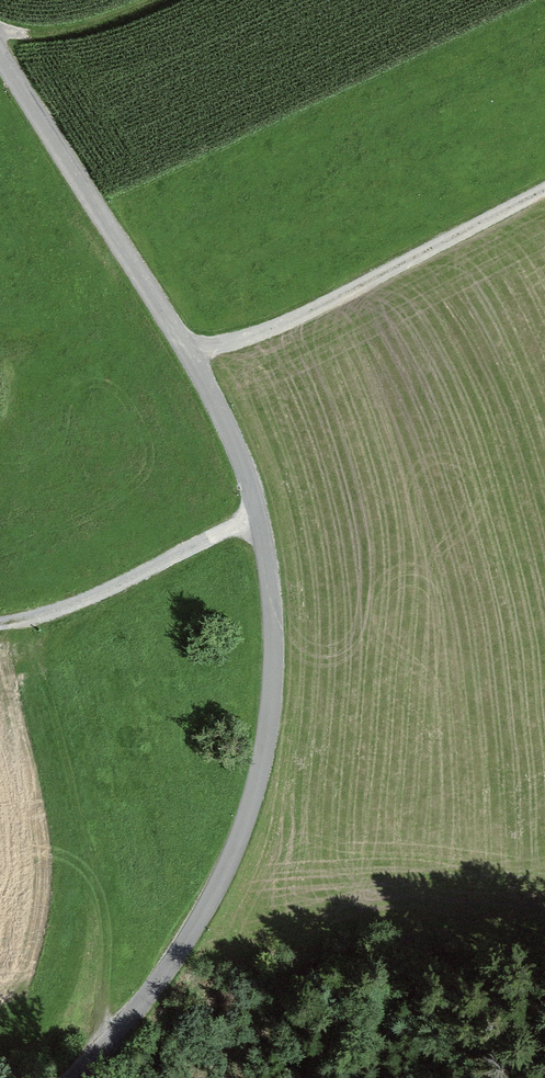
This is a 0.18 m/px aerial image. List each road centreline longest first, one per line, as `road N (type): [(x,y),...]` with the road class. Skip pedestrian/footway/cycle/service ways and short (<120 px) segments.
road 1 (unclassified): [(79,1077),(131,1021),(203,913),(267,770),(276,661),(272,566),(239,446),(0,53)]
road 2 (track): [(179,340),(207,346),(320,306),(544,190)]
road 3 (track): [(0,628),(61,616),(259,516)]

